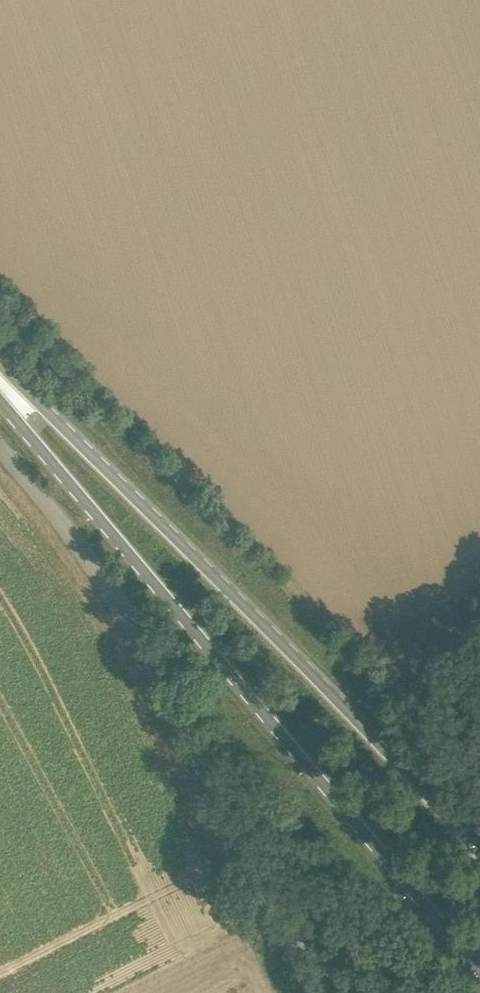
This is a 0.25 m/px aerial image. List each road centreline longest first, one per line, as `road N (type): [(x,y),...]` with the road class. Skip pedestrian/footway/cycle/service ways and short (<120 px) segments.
road 1 (primary): [(0,399),(479,978)]
road 2 (primary): [(479,852),(0,369)]

